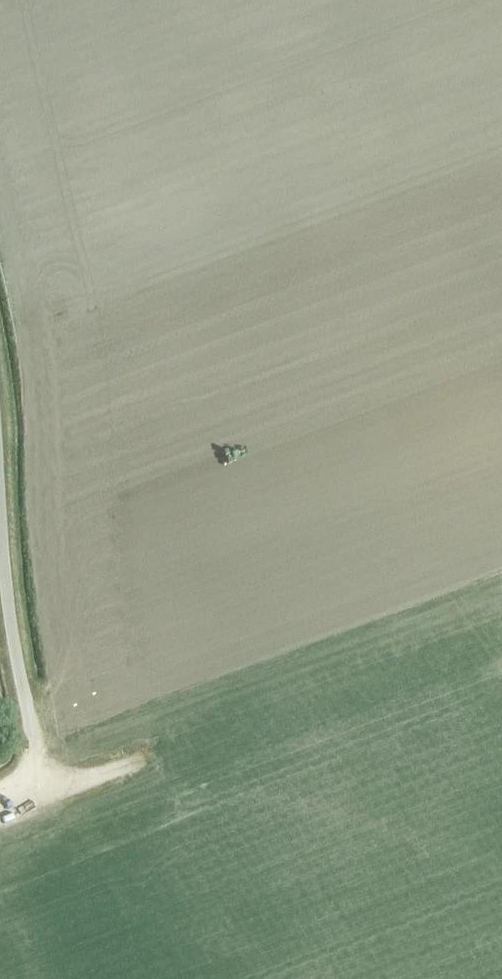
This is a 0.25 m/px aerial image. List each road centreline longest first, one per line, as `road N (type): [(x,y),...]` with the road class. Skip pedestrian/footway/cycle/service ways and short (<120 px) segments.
road 1 (unclassified): [(0,789),(21,775),(31,743),(0,547)]

